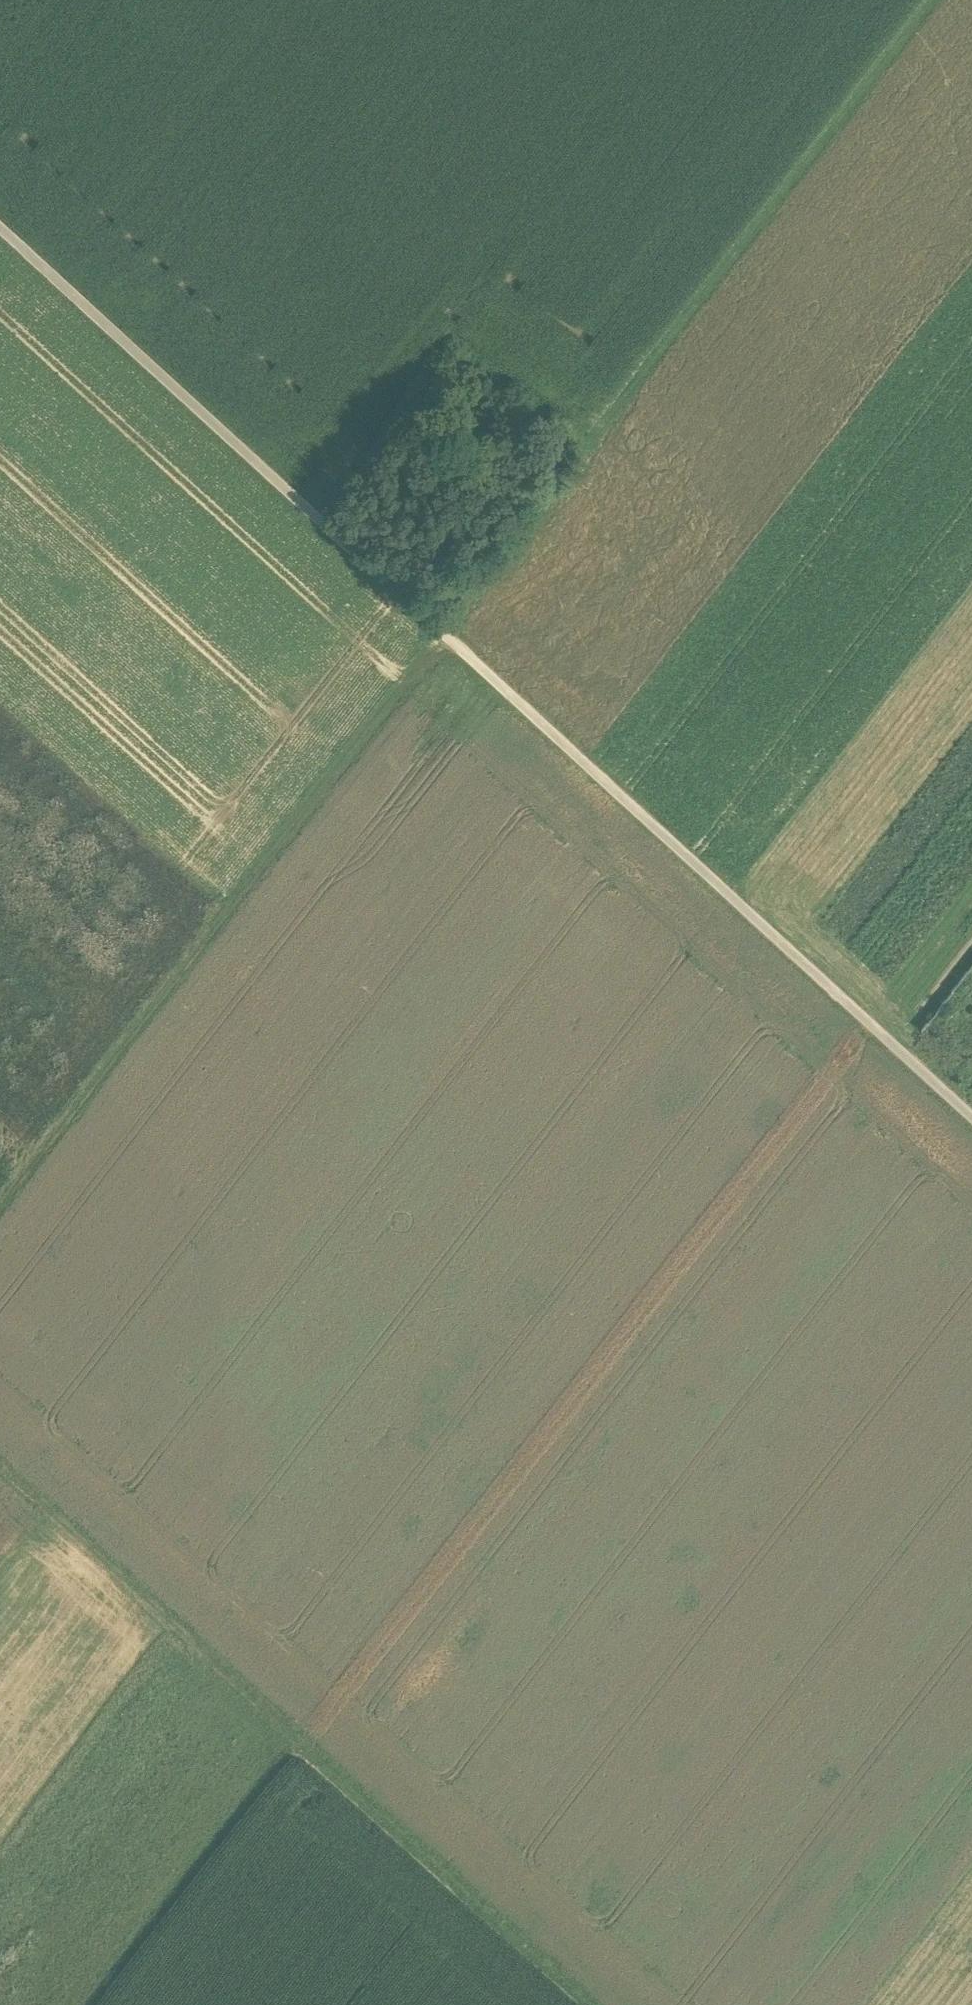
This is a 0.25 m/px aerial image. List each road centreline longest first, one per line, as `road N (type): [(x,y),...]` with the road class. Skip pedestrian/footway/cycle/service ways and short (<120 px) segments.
road 1 (track): [(0,232),(971,1118)]
road 2 (track): [(0,1471),(584,2004)]

